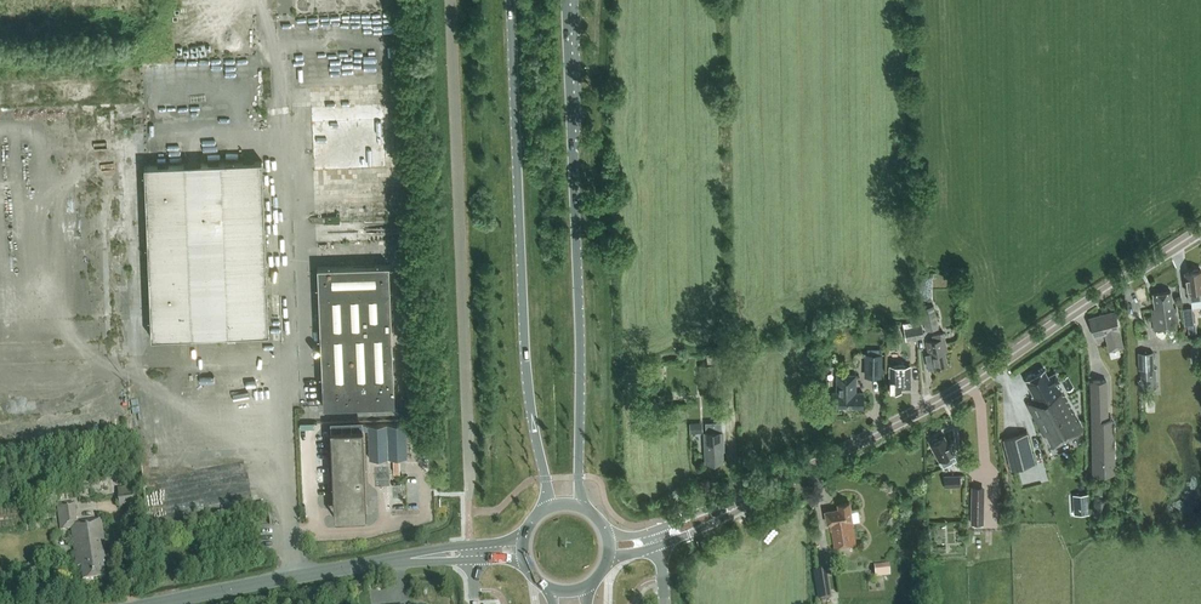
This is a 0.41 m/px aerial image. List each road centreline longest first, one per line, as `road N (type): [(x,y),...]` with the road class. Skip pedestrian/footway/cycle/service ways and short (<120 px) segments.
road 1 (tertiary): [(660,537),(761,495),(947,394),(1200,230)]
road 2 (primary): [(512,0),(533,417),(552,506)]
road 3 (primary): [(584,508),(567,0)]
road 4 (tertiary): [(470,557),(346,569),(161,603)]

